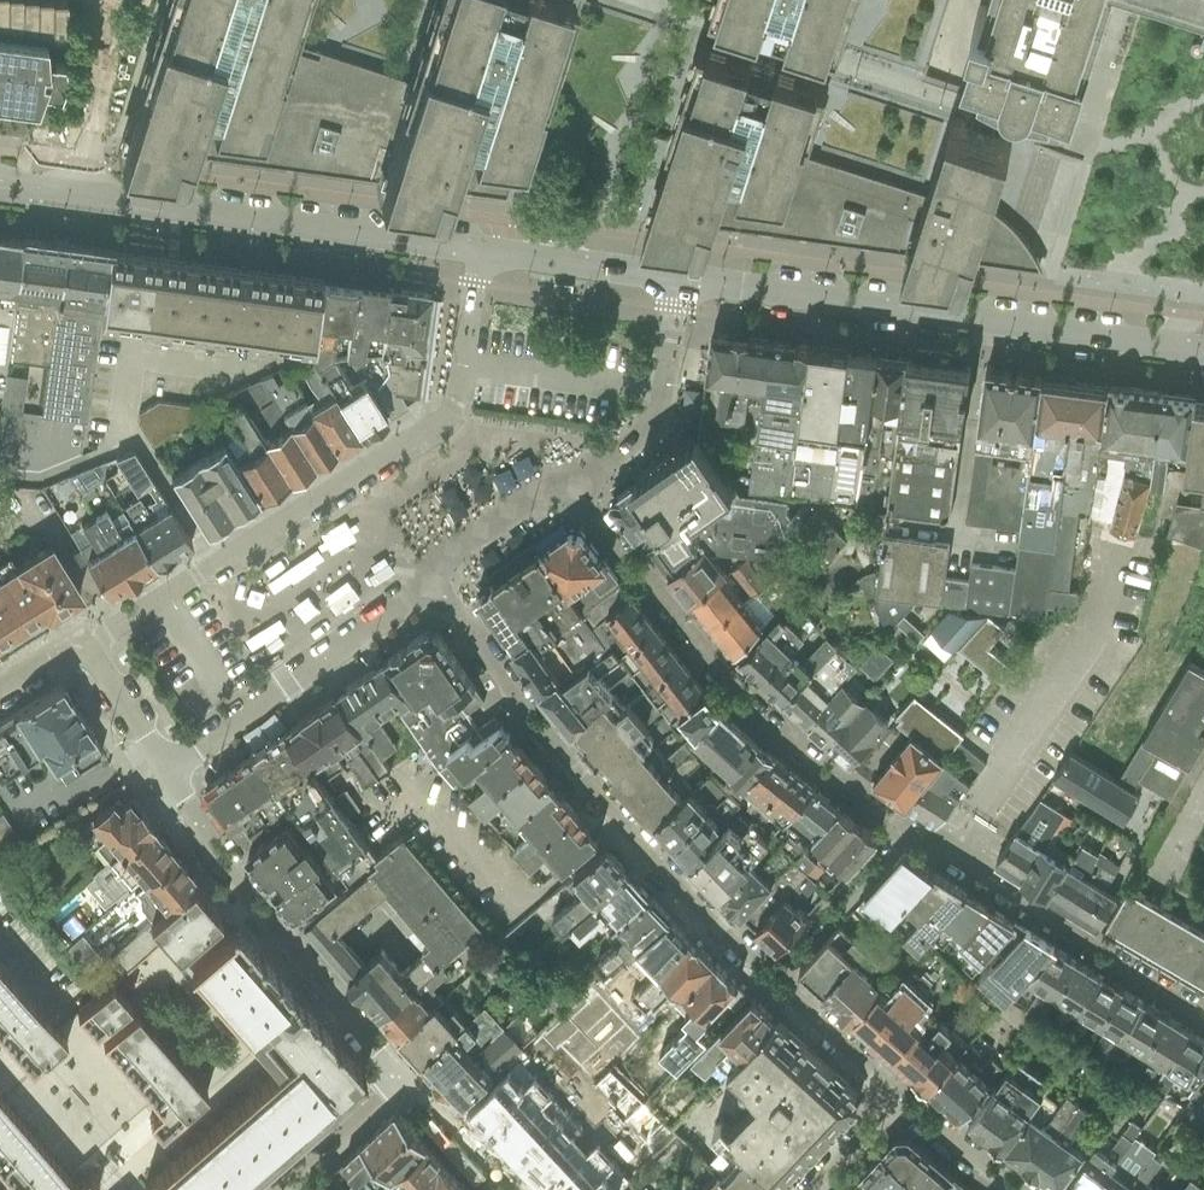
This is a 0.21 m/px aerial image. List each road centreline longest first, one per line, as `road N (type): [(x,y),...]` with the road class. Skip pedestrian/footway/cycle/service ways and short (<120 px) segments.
road 1 (residential): [(687,279),(666,423),(589,483),(584,507),(729,679),(734,702),(822,774),(843,779),(1090,941),(1100,957),(1203,1018)]
road 2 (residential): [(168,785),(440,599),(622,828),(899,1098)]
road 3 (residential): [(74,643),(442,404),(454,386),(471,250)]
road 4 (tertiary): [(687,279),(1203,351)]
road 5 (tertiary): [(83,197),(471,250)]
road 6 (residential): [(168,785),(270,931),(397,1074)]
road 7 (tertiary): [(471,250),(687,279)]
road 8 (residential): [(83,197),(106,0)]
road 9 (residential): [(268,1189),(397,1074)]
road 10 (residential): [(74,643),(168,785)]
road 11 (residential): [(397,1074),(505,1189)]
road 12 (unclassified): [(899,1098),(1019,1189)]
road 13 (unclassified): [(811,1189),(899,1098)]

